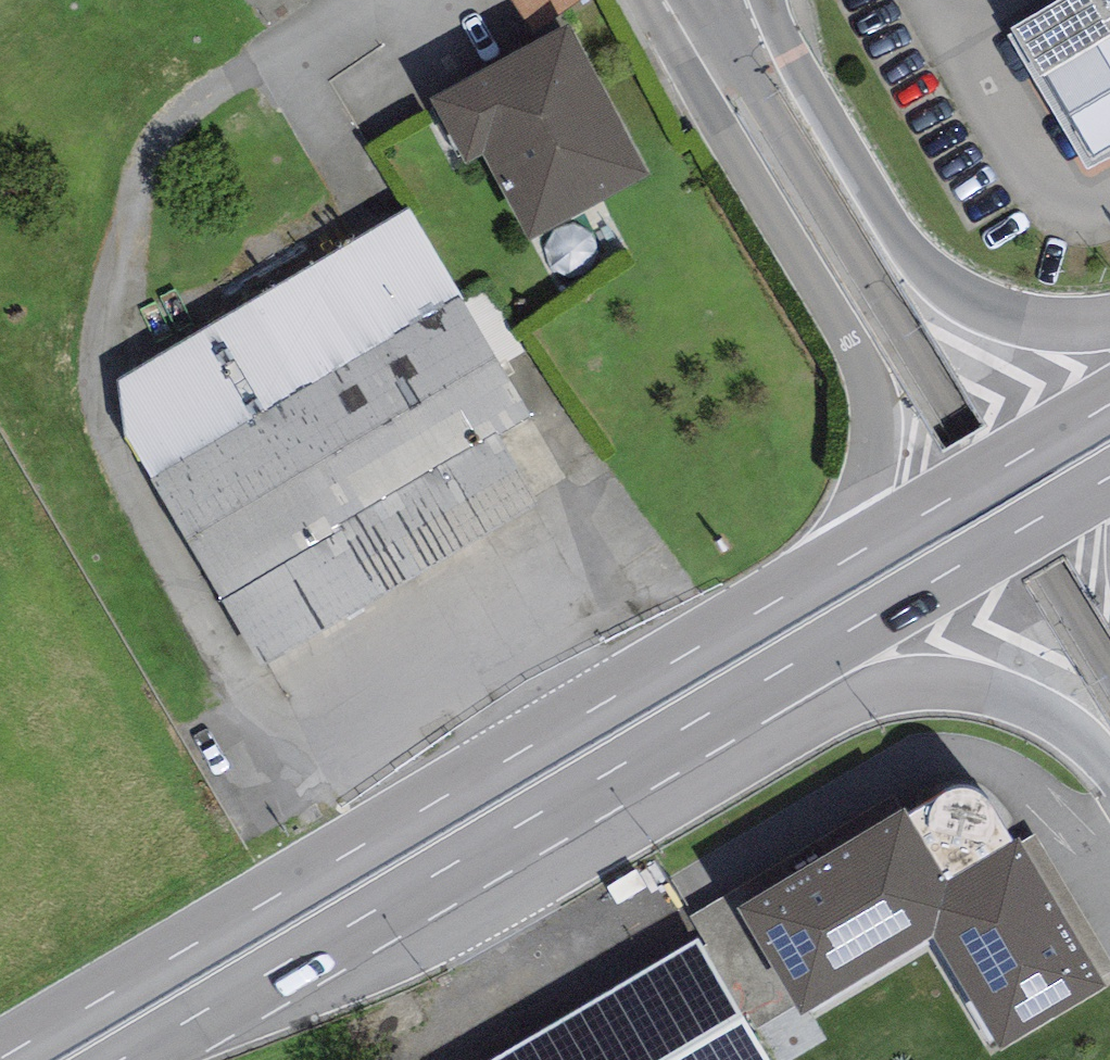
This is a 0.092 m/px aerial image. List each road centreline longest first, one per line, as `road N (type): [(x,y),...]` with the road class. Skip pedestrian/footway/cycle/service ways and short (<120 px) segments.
road 1 (primary): [(798,586),(0,1055)]
road 2 (primary): [(128,1059),(715,716)]
road 3 (unclassified): [(701,0),(1052,572)]
road 4 (unclassified): [(643,0),(866,377),(874,455),(865,491),(798,586)]
road 5 (unclassified): [(1109,322),(1038,325),(942,278),(889,215),(791,52),(769,0)]
road 6 (primary): [(715,716),(1109,483)]
road 7 (residential): [(715,716),(929,688),(988,691),(1054,717),(1109,771)]
road 8 (primary): [(1109,400),(798,586)]

